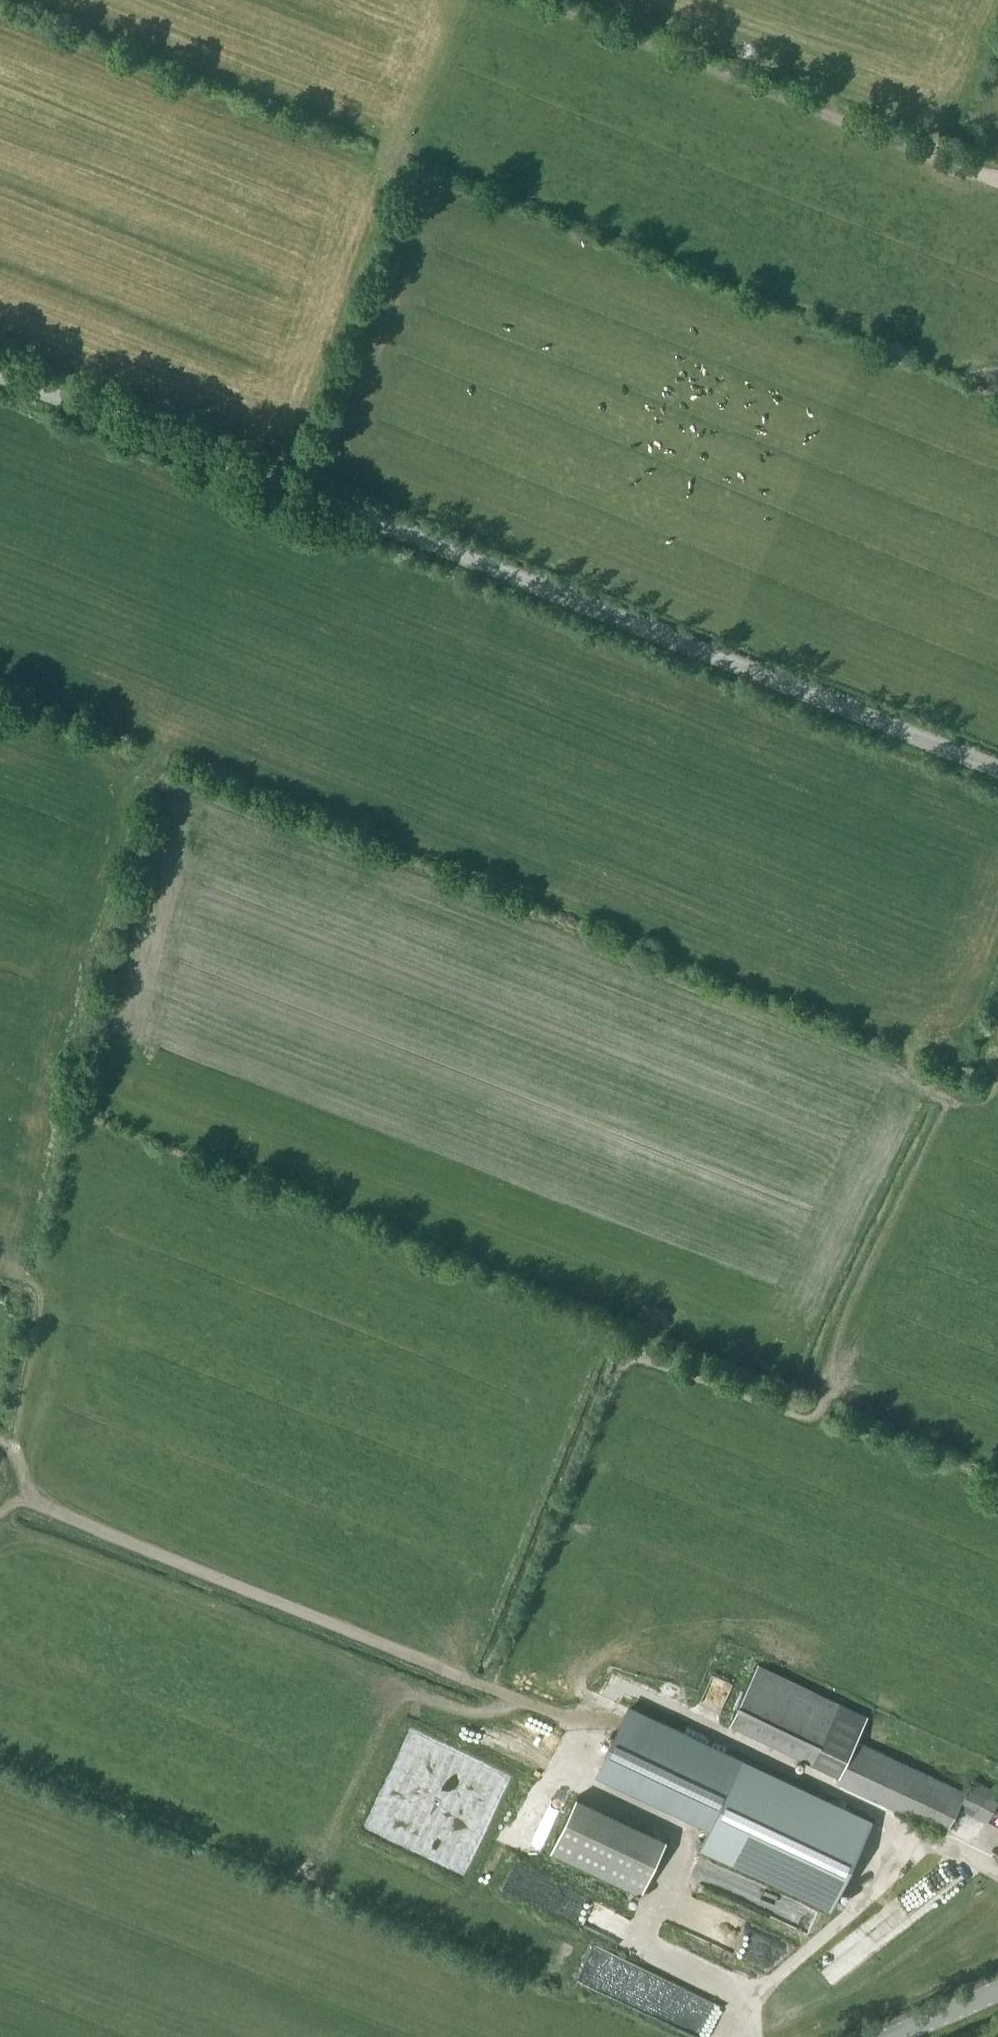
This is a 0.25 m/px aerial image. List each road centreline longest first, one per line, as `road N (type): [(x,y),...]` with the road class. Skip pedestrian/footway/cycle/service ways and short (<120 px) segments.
road 1 (unclassified): [(997,766),(0,373)]

